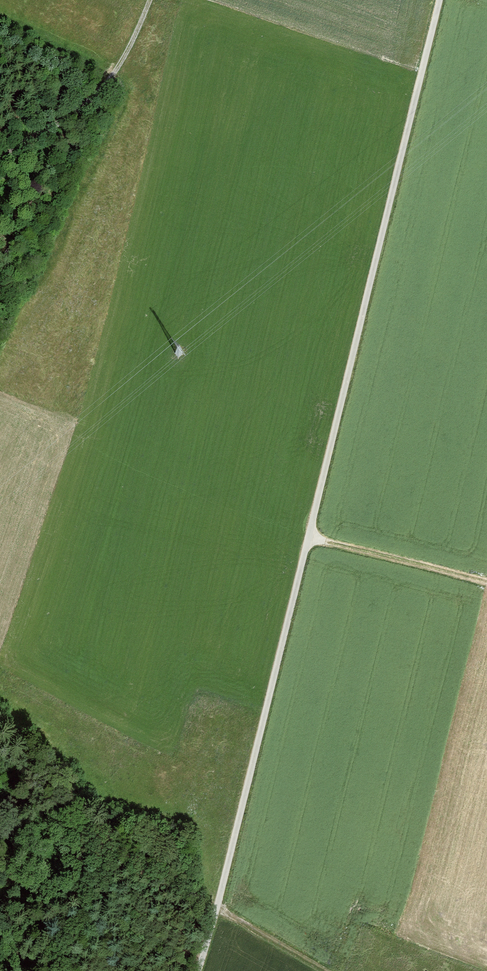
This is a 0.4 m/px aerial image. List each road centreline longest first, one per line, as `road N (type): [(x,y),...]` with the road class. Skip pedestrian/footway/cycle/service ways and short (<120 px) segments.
road 1 (track): [(438,0),(195,970)]
road 2 (track): [(149,0),(116,69),(0,167)]
road 3 (track): [(308,535),(486,581)]

